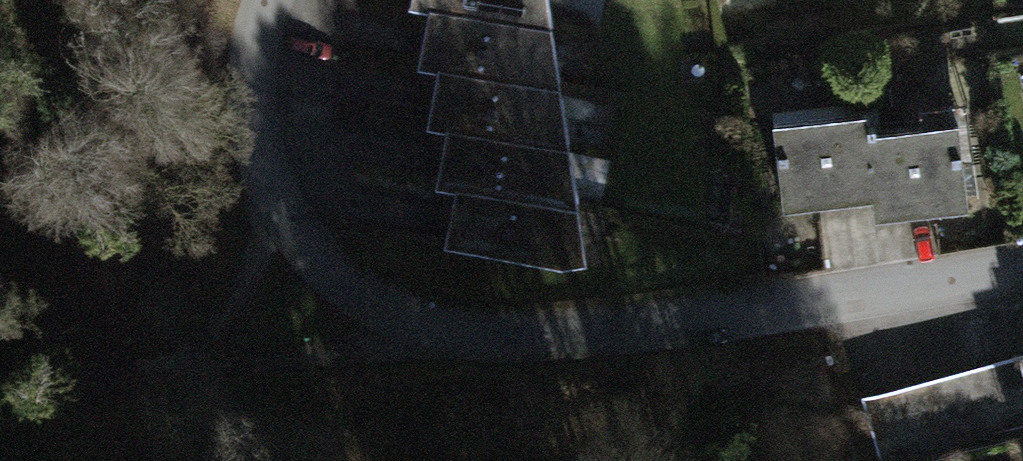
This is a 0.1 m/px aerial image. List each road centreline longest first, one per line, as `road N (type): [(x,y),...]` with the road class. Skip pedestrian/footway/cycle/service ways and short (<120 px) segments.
road 1 (residential): [(1022,249),(578,343),(432,334),(340,298),(299,215),(267,111),(270,0)]
road 2 (track): [(340,298),(60,368),(0,410)]

